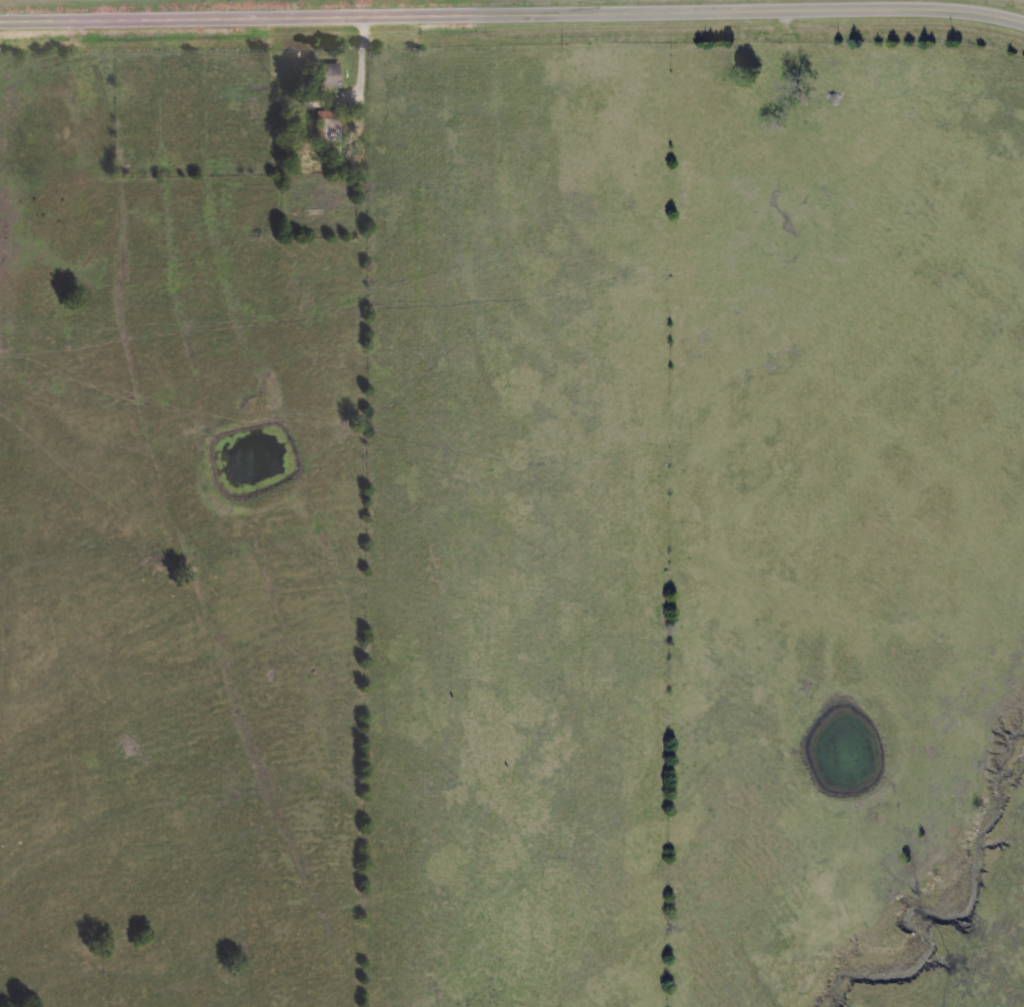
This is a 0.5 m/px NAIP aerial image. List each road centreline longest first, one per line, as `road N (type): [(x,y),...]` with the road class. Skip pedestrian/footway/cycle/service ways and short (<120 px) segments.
road 1 (tertiary): [(801,0),(0,14)]

